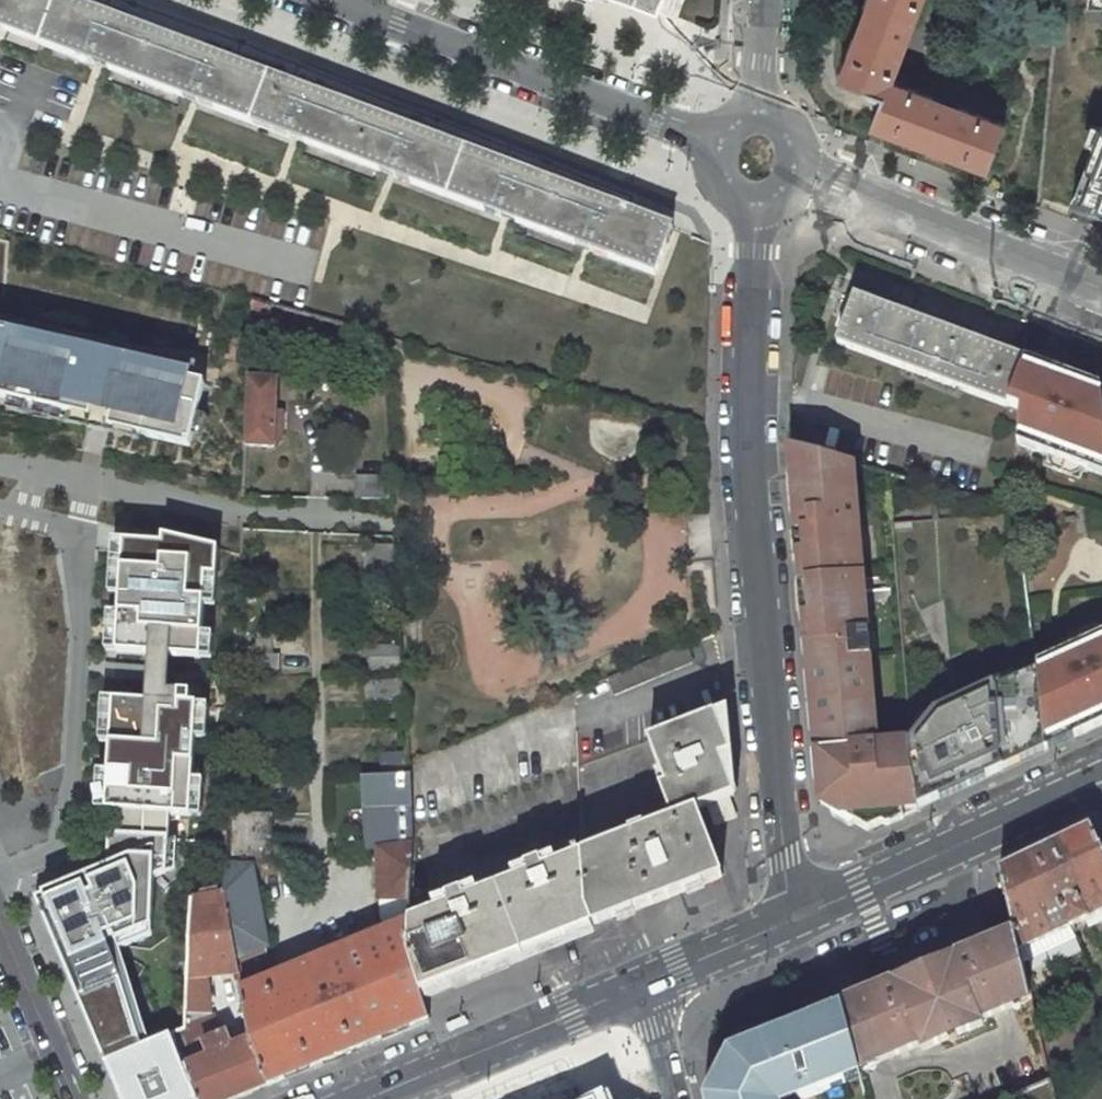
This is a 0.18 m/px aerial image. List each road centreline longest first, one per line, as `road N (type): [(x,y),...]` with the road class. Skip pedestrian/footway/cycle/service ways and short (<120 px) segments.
road 1 (residential): [(335,0),(700,137),(731,158),(750,191),(748,445),(789,921)]
road 2 (residential): [(1101,311),(795,178),(772,150),(747,96),(744,0)]
road 3 (secondary): [(789,921),(1101,782)]
road 4 (secondary): [(365,1098),(642,983)]
road 5 (residential): [(74,1098),(0,926)]
road 6 (secondary): [(642,983),(789,921)]
road 7 (residential): [(642,983),(675,1098)]

